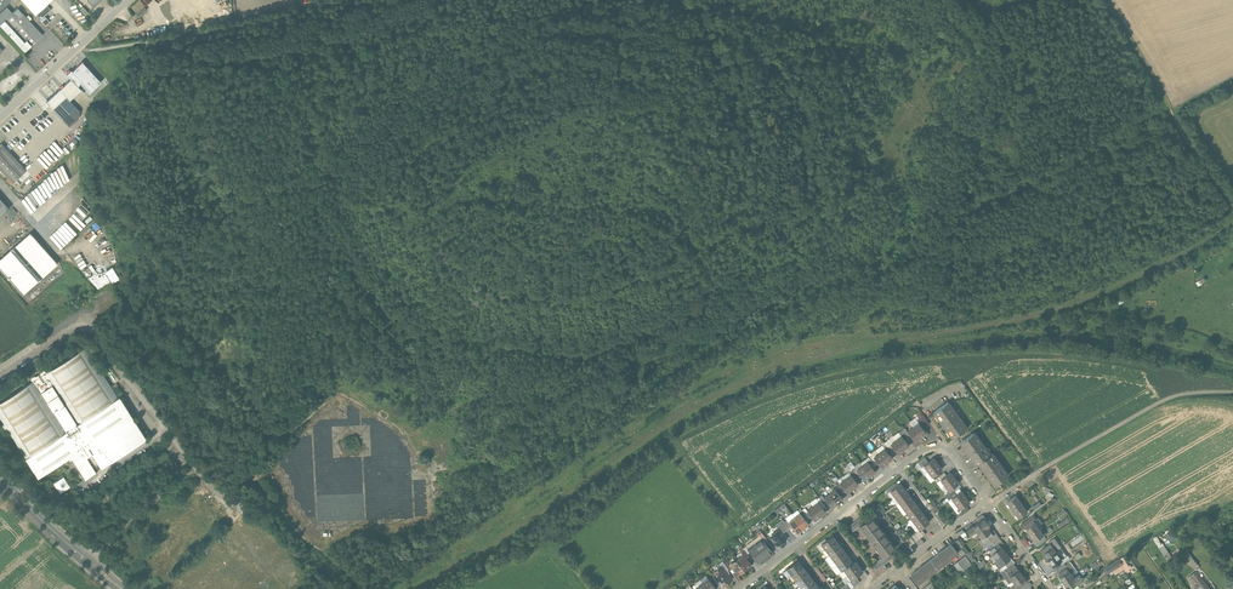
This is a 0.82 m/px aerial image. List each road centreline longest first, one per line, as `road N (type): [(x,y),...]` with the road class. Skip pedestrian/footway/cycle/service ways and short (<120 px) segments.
road 1 (track): [(1232,206),(1104,0)]
road 2 (track): [(1042,468),(1171,398),(1232,393)]
road 3 (tertiary): [(0,120),(130,0)]
road 4 (tertiary): [(0,480),(114,588)]

